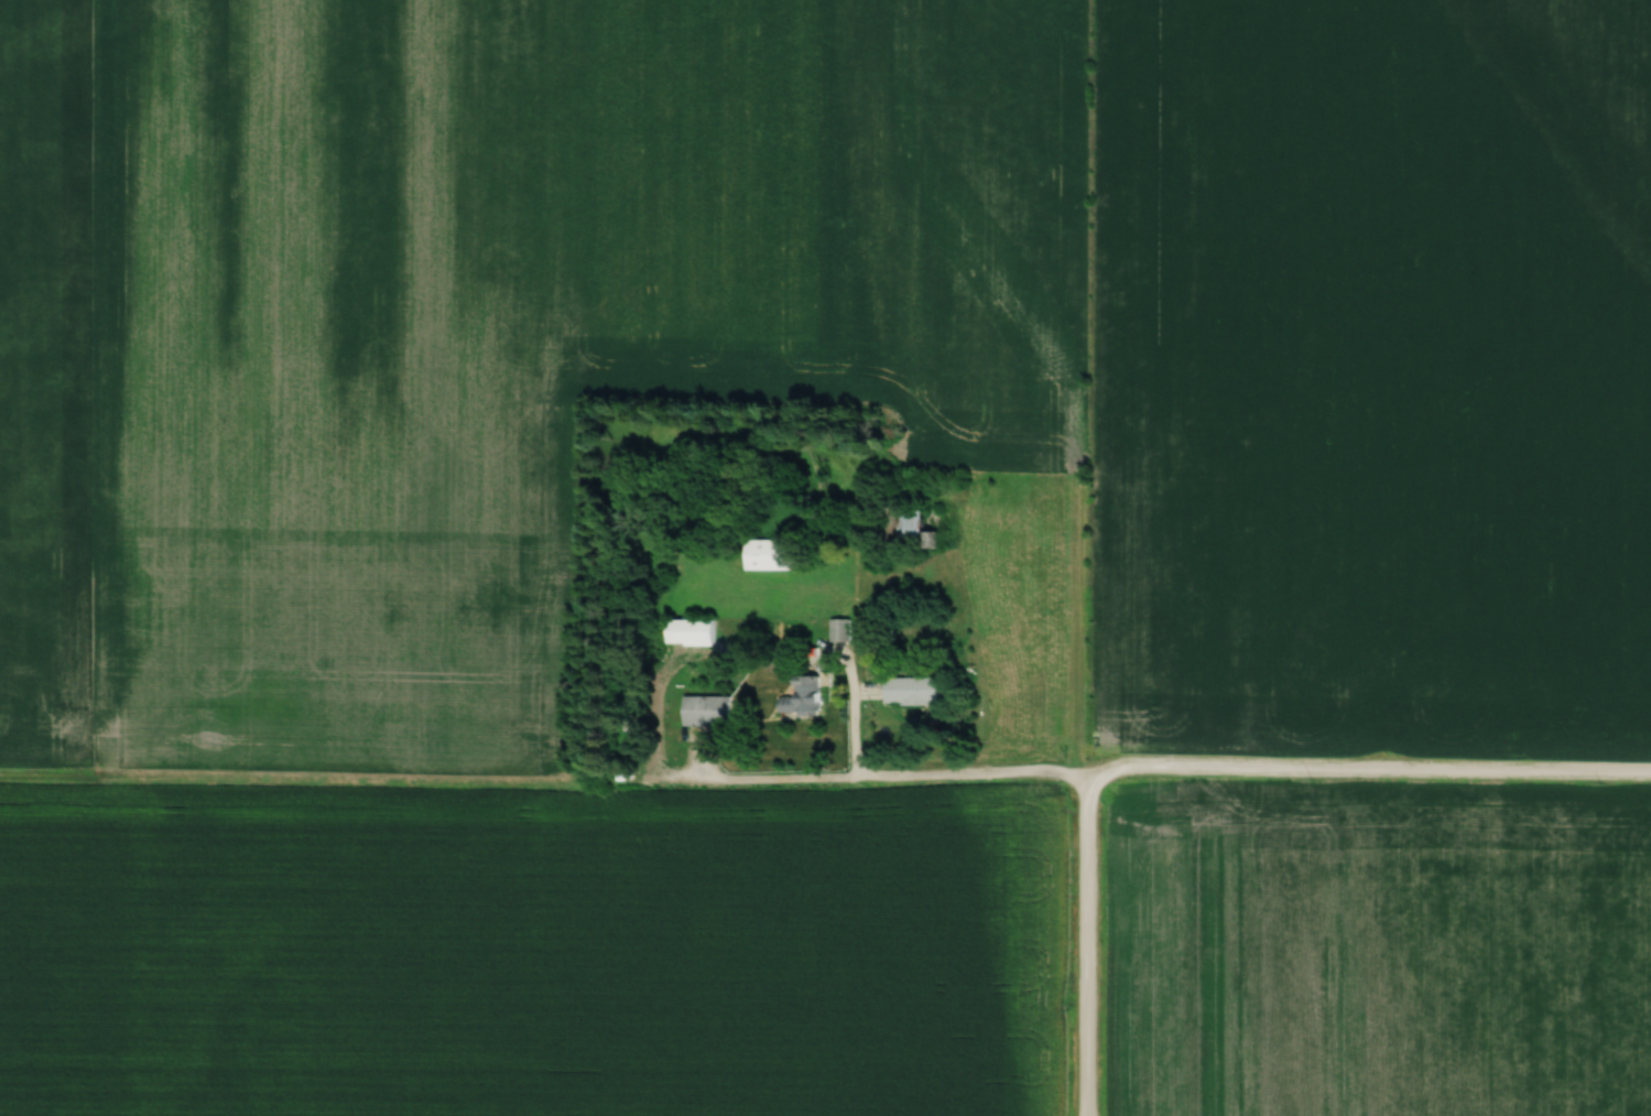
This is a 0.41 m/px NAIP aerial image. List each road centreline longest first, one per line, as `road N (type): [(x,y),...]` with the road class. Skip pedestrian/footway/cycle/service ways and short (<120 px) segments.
road 1 (residential): [(1650,777),(1123,772),(1083,779)]
road 2 (residential): [(1086,1115),(1083,779)]
road 3 (residential): [(1083,779),(772,781)]

